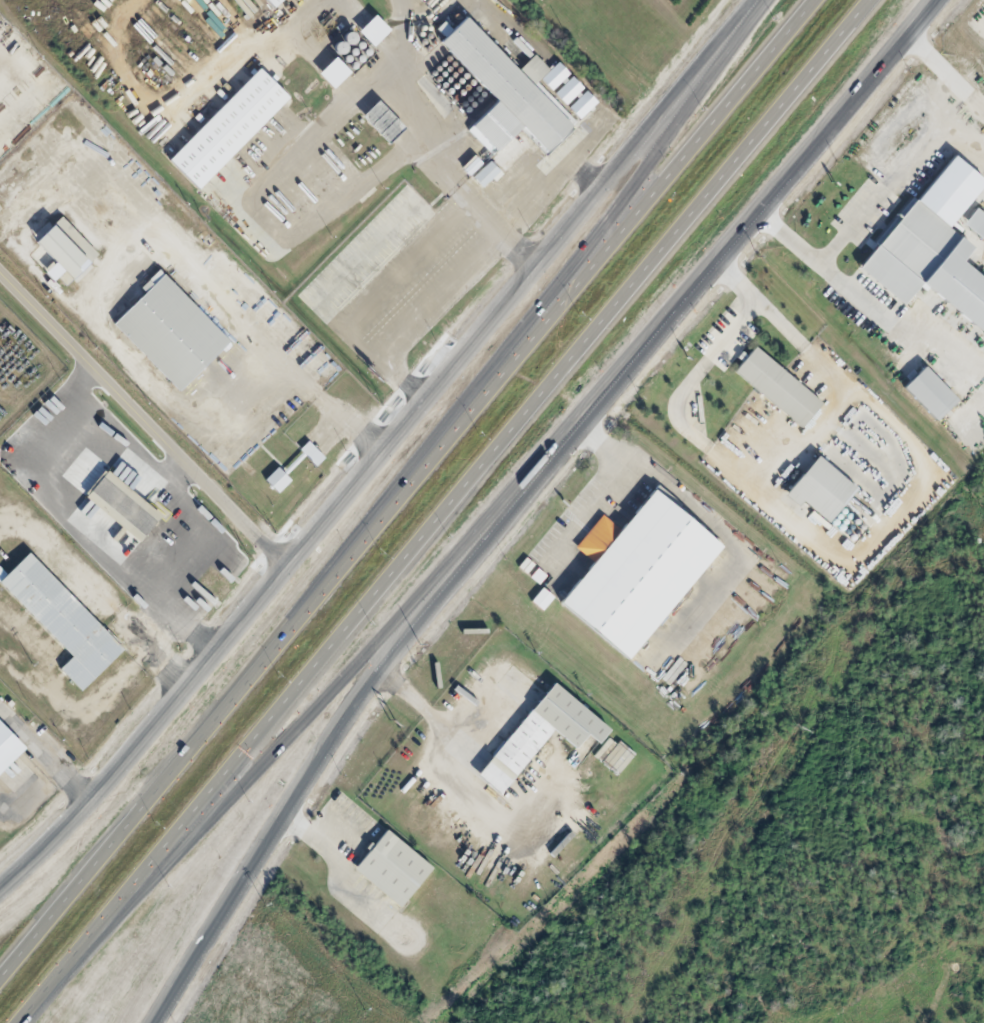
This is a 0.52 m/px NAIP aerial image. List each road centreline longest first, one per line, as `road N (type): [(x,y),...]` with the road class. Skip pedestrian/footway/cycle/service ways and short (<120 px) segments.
road 1 (tertiary): [(159,1022),(386,667),(936,0)]
road 2 (motorway): [(94,946),(870,0)]
road 3 (tertiary): [(755,0),(57,843),(0,892)]
road 4 (motorway): [(818,0),(135,821)]
road 5 (motorway): [(772,0),(641,185),(254,675)]
road 6 (motorway): [(132,905),(655,341)]
road 7 (residential): [(0,261),(294,557)]
road 8 (motorway): [(135,821),(0,983)]

